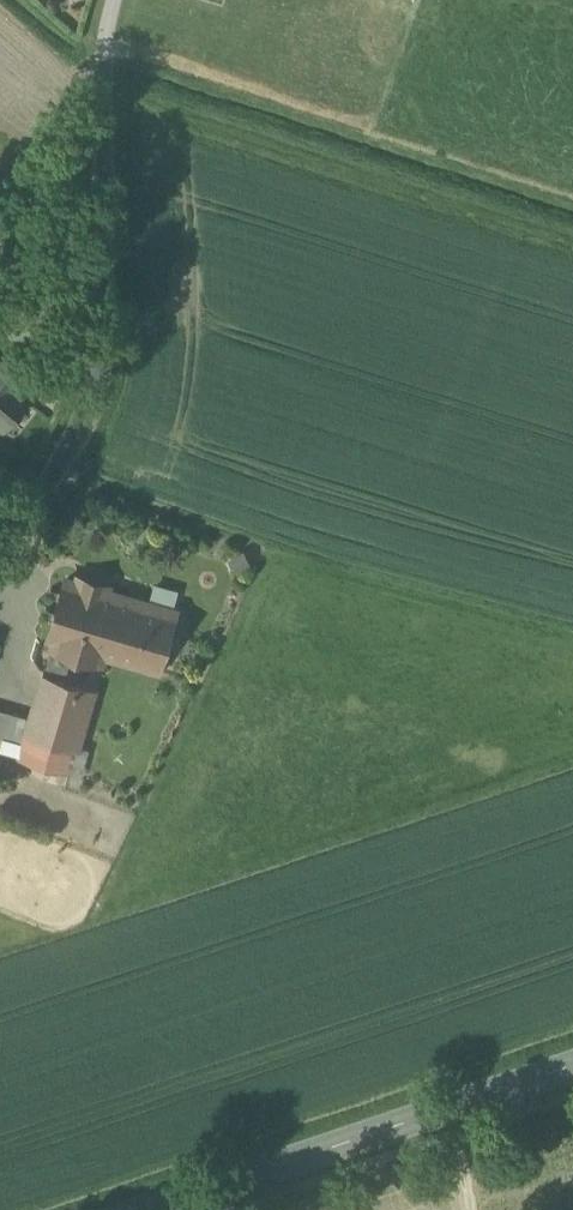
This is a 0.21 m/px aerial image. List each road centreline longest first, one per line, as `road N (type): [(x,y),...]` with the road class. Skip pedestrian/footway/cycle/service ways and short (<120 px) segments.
road 1 (unclassified): [(0,546),(73,443),(97,379),(102,86),(116,0)]
road 2 (tertiary): [(572,1065),(141,1209)]

